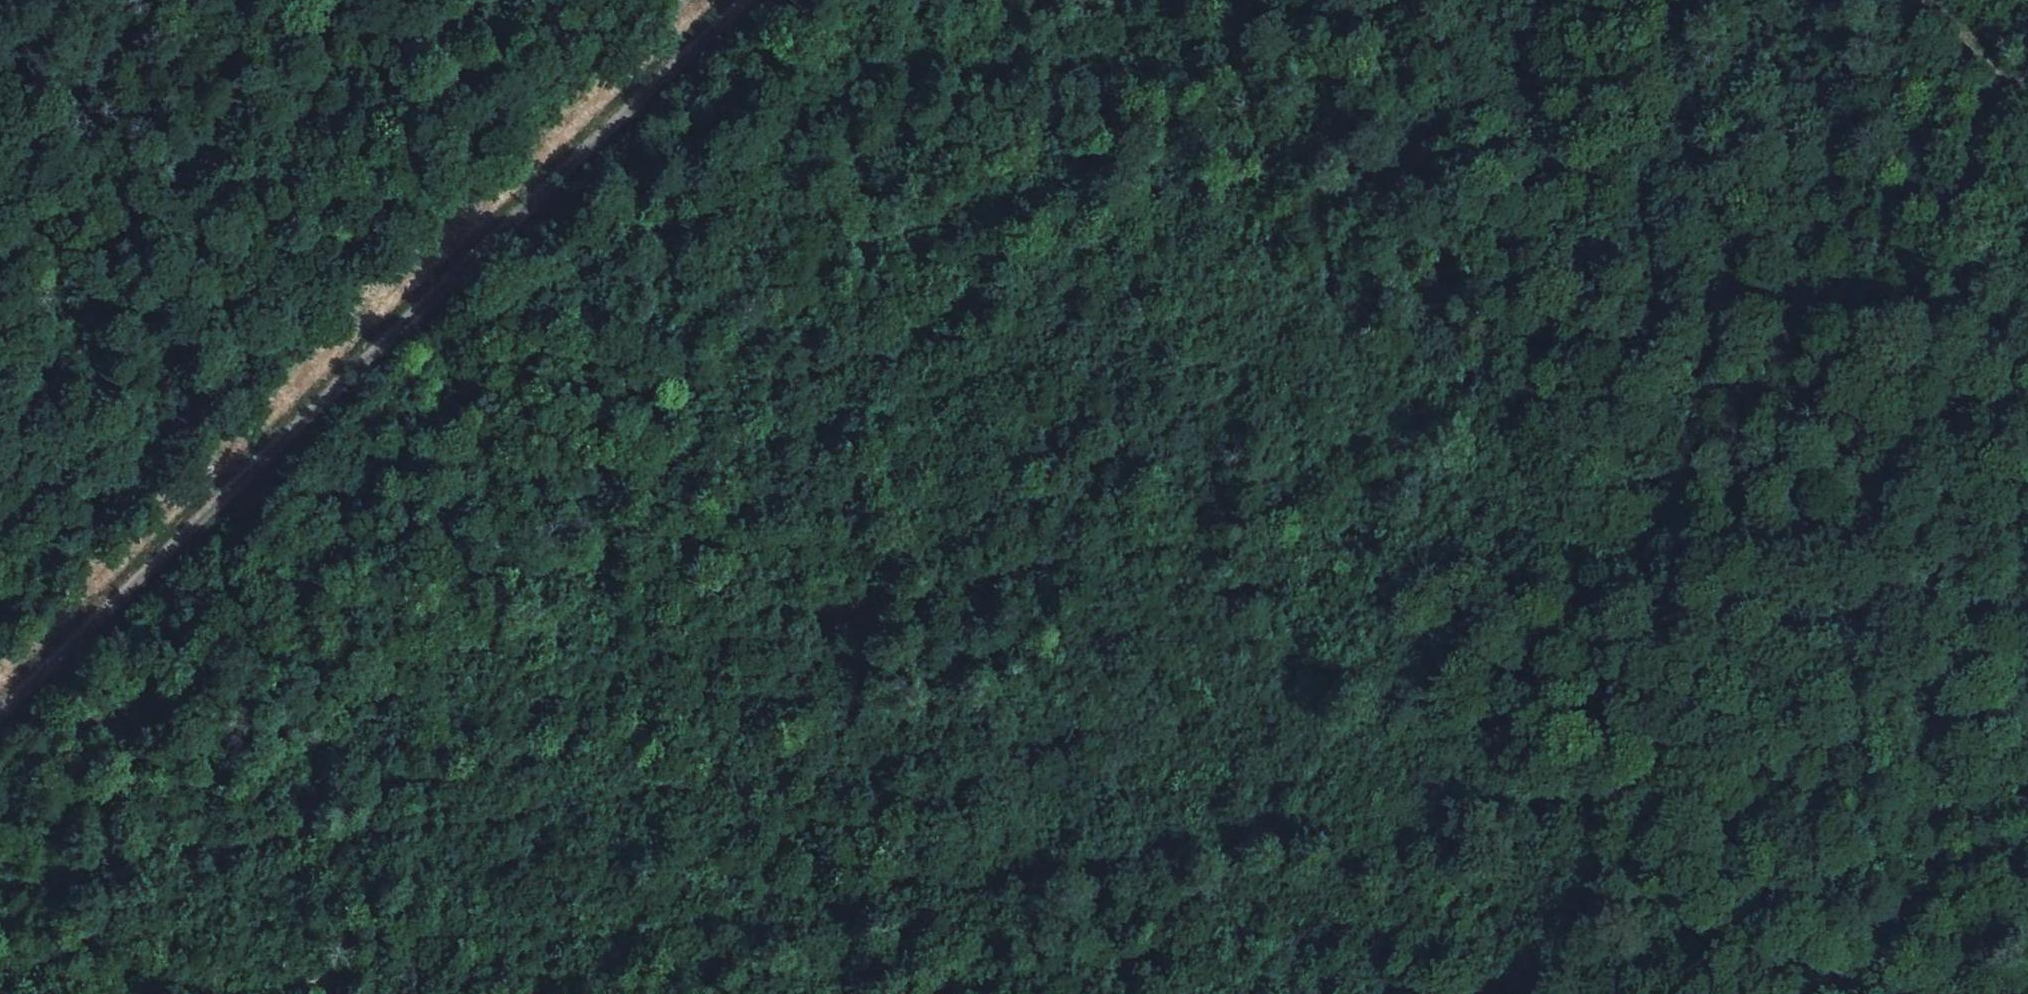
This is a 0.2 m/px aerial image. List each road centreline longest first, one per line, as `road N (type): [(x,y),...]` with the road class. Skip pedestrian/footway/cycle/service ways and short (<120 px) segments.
road 1 (track): [(0,730),(774,0)]

